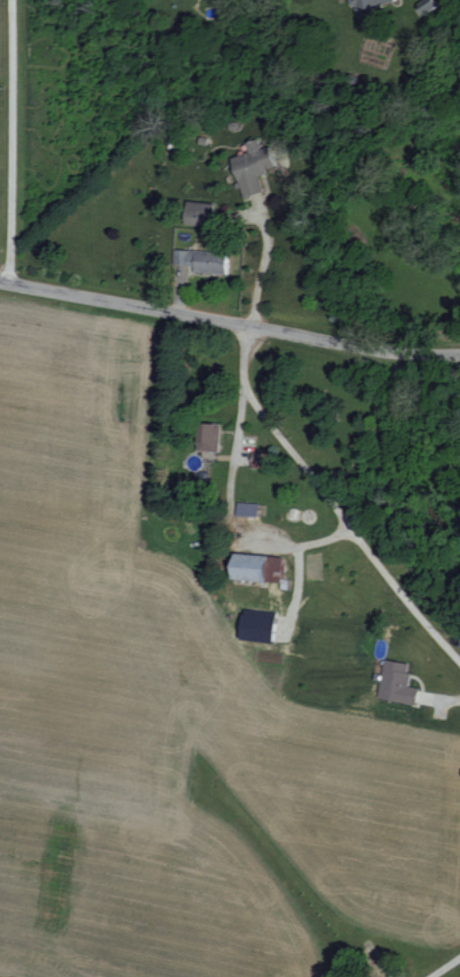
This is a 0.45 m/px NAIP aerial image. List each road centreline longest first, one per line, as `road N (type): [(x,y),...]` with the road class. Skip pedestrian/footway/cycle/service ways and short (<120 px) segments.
road 1 (residential): [(253,194),(266,242),(253,289),(249,382),(397,591),(459,658)]
road 2 (residential): [(459,353),(393,351),(0,282)]

